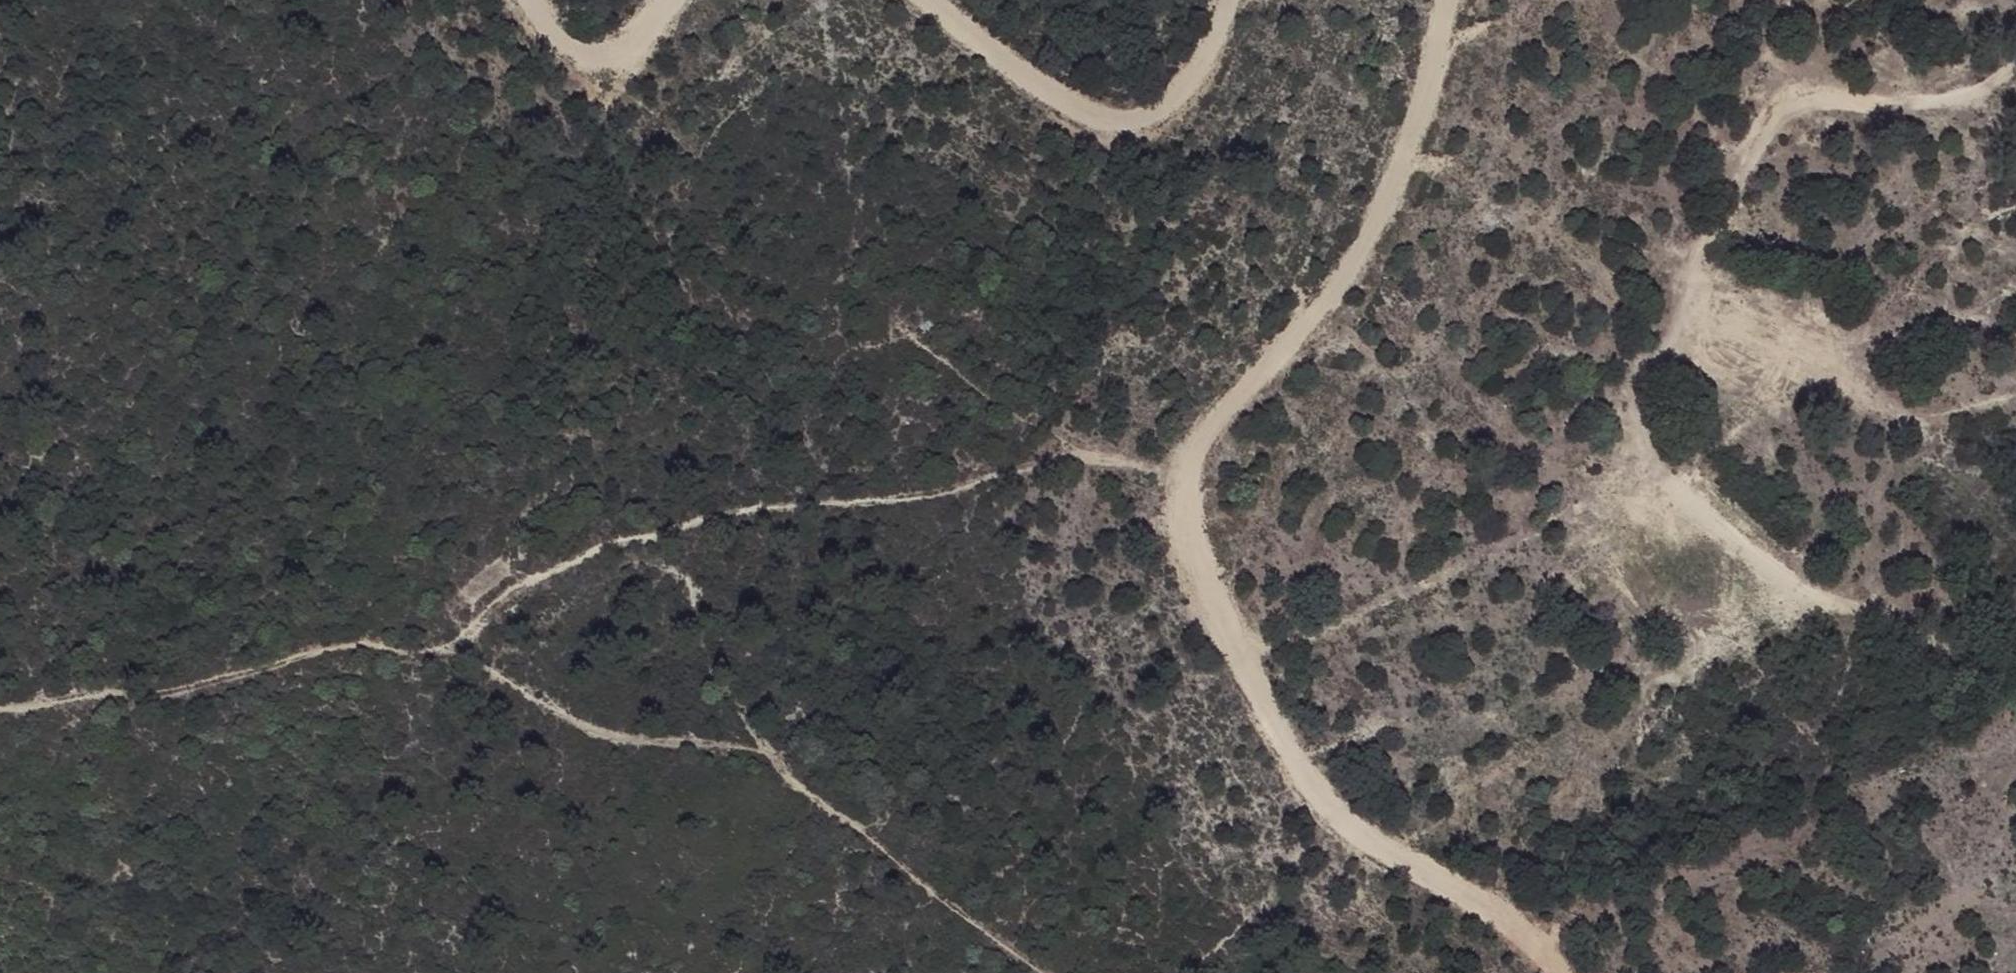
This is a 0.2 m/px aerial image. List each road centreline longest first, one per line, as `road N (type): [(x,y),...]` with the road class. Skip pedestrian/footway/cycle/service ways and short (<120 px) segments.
road 1 (track): [(1549,972),(1539,954),(1322,809),(1211,604),(1177,510),(1182,464),(1220,415),(1328,313),(1368,233),(1442,44),(1448,0)]
road 2 (track): [(1230,0),(1176,95),(1144,114),(1105,120),(1010,69),(930,0)]
road 3 (track): [(663,0),(622,46),(574,52),(533,0)]

